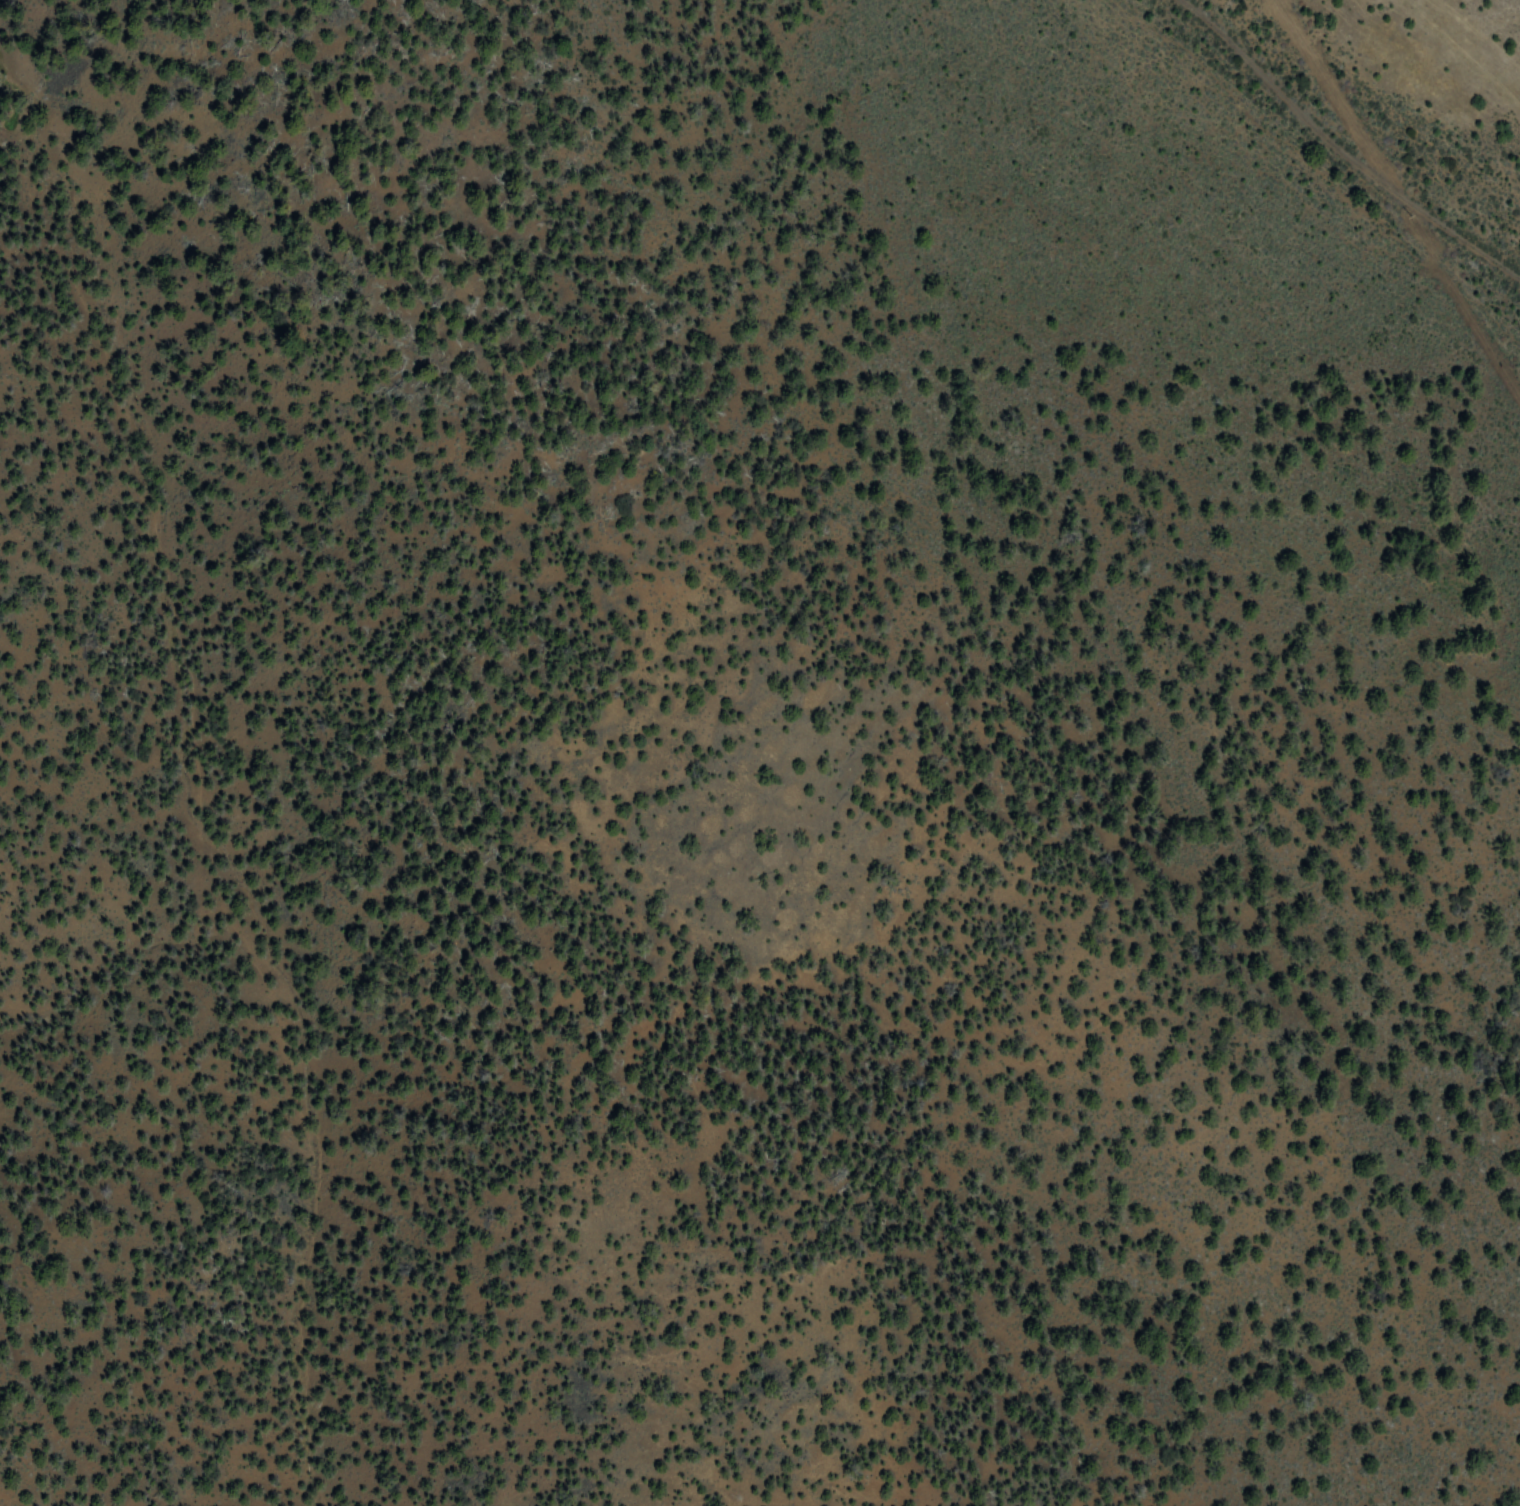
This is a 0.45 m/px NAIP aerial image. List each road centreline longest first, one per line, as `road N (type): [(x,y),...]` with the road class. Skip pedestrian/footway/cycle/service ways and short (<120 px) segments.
road 1 (track): [(1519,282),(1354,162),(1174,0)]

